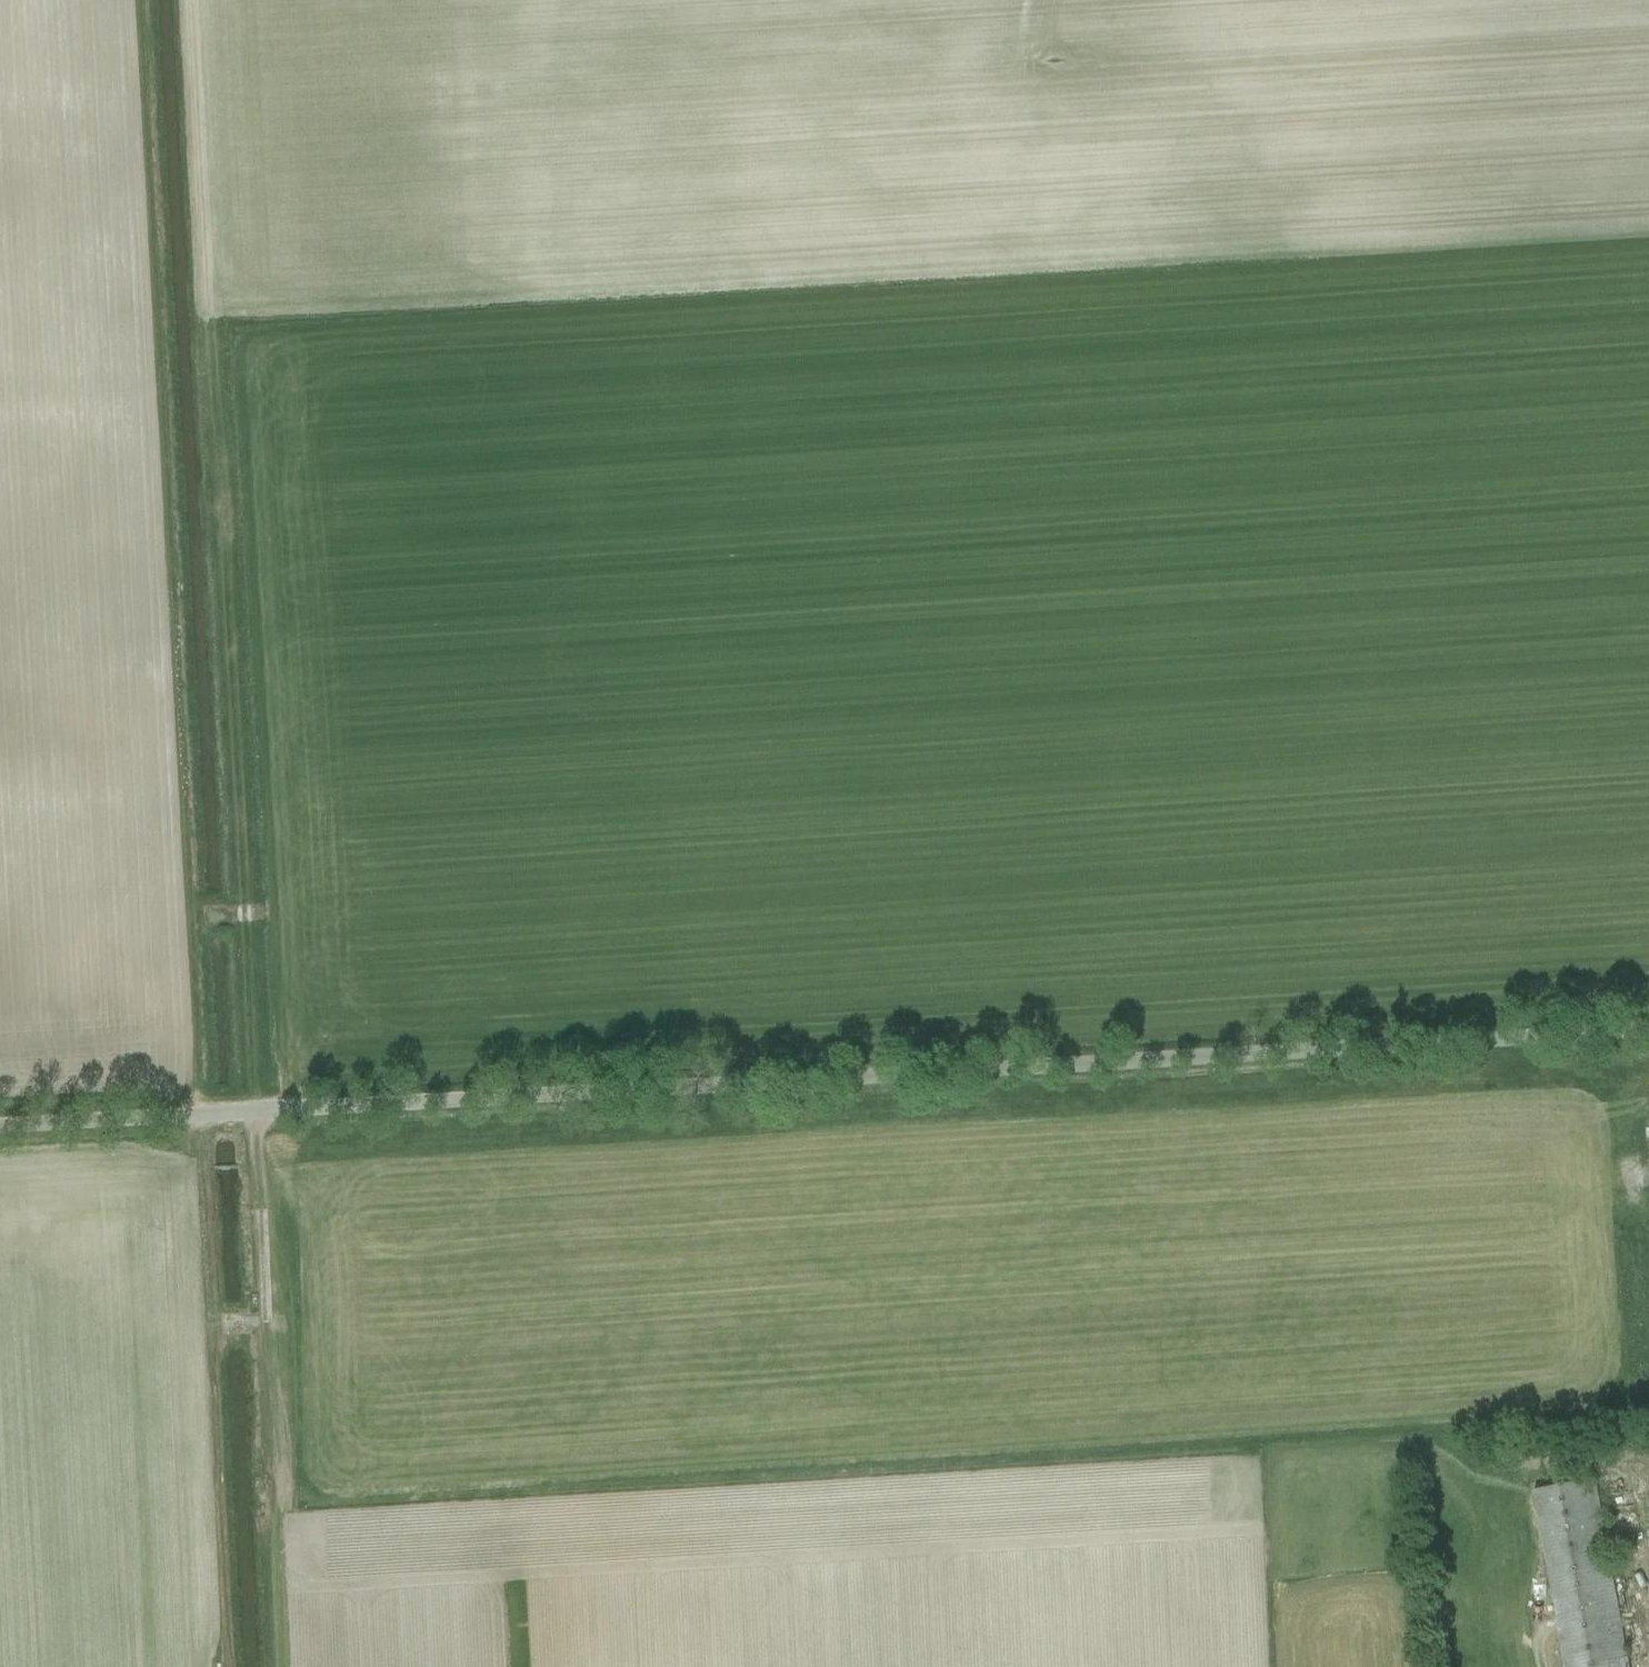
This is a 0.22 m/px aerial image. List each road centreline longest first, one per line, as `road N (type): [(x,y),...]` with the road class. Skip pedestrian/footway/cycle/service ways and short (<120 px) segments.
road 1 (tertiary): [(0,1128),(1648,1029)]
road 2 (track): [(203,1117),(234,1666)]

